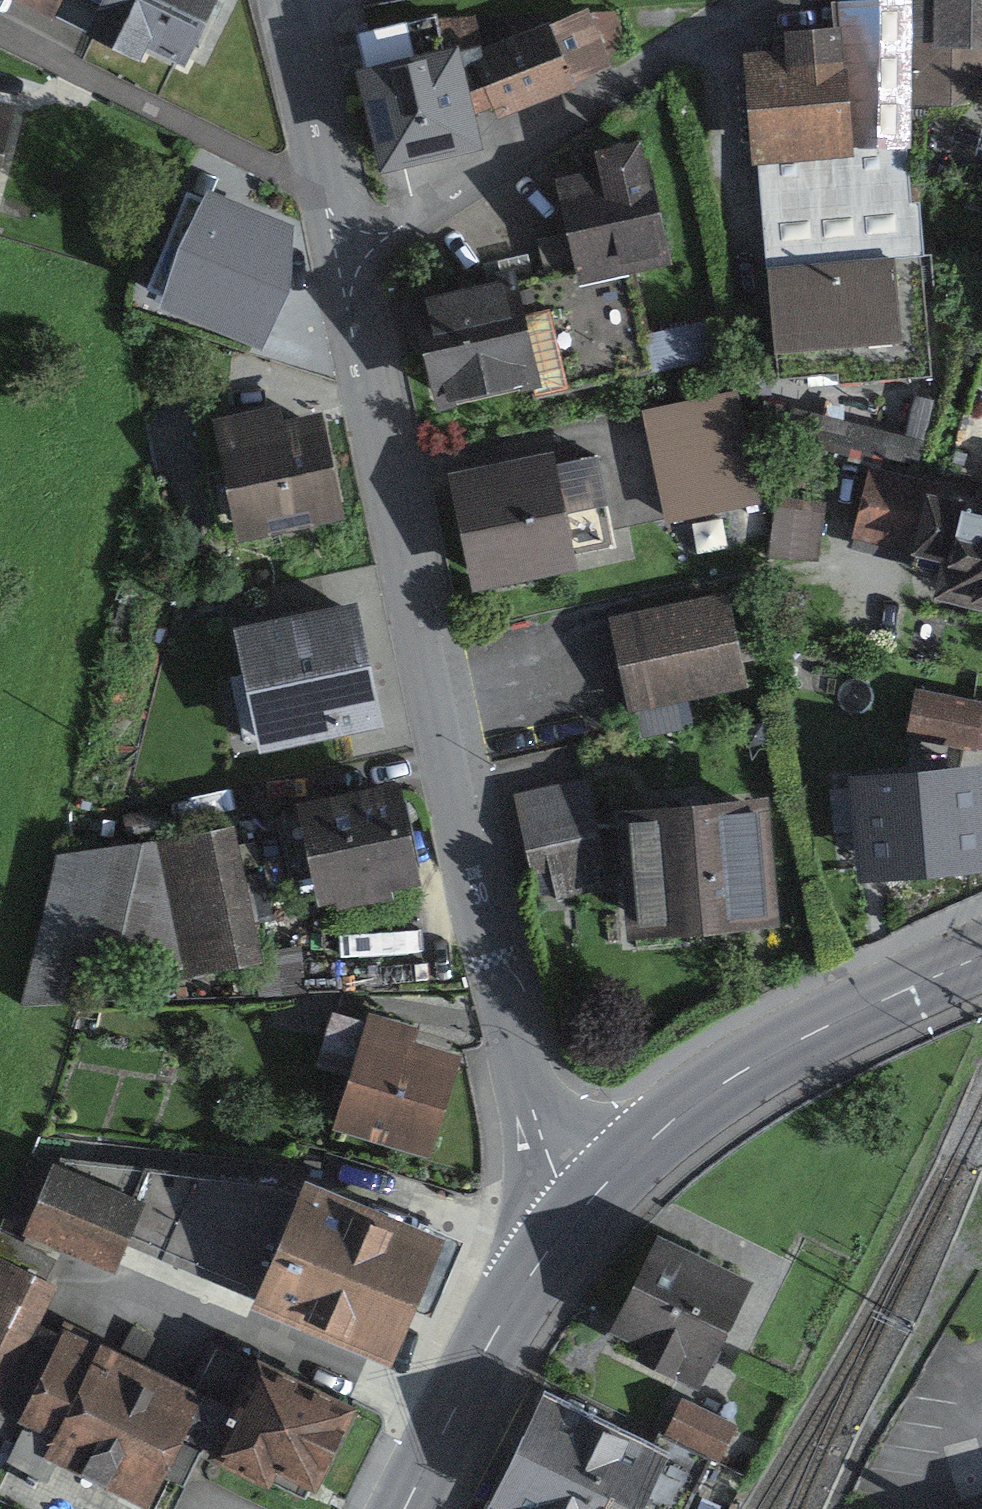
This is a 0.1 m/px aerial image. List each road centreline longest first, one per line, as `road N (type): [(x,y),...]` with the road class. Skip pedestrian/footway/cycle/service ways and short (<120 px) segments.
road 1 (residential): [(584,1200),(533,1114),(339,258)]
road 2 (residential): [(339,258),(403,227),(762,0)]
road 3 (primary): [(584,1200),(693,1101),(773,1053),(981,955)]
road 4 (primary): [(404,1508),(503,1317),(584,1200)]
road 5 (residential): [(0,36),(321,191)]
road 6 (residential): [(321,191),(283,0)]

